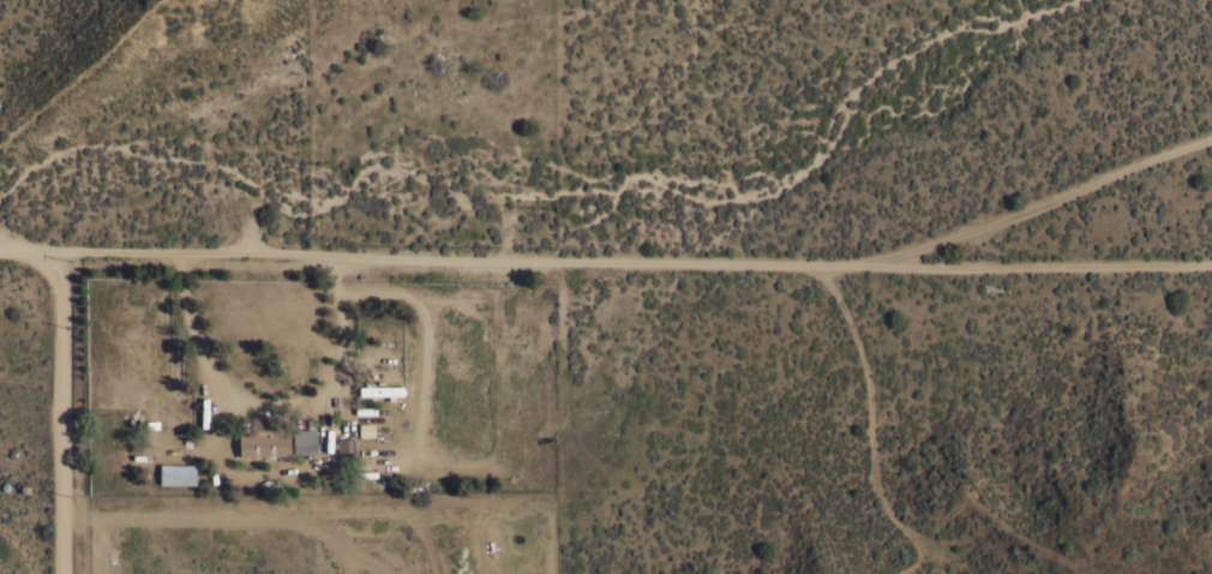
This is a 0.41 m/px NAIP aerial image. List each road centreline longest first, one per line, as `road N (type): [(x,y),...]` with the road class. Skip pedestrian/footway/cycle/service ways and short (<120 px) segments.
road 1 (residential): [(0,251),(859,265)]
road 2 (residential): [(859,265),(962,235),(1211,141)]
road 3 (residential): [(859,265),(1211,264)]
road 4 (residential): [(64,573),(61,252)]

